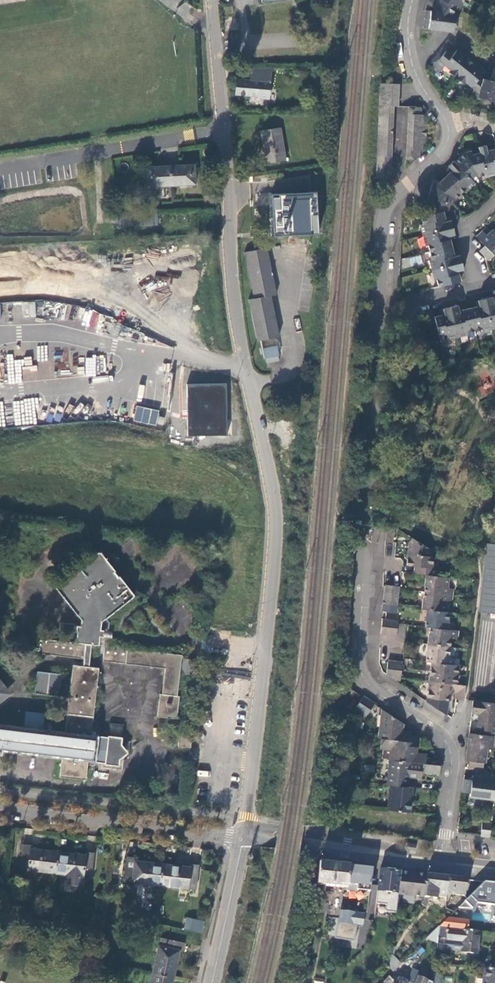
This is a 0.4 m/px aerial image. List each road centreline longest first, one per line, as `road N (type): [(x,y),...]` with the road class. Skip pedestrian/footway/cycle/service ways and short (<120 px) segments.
road 1 (unclassified): [(246,834),(279,520),(234,309),(211,0)]
road 2 (unclassified): [(441,860),(449,749),(374,691),(359,657),(382,223),(393,200),(447,145),(446,123)]
road 3 (residential): [(246,834),(0,809)]
road 4 (tertiary): [(396,856),(276,828),(246,834)]
road 5 (tertiary): [(246,834),(345,855),(396,856)]
road 6 (tertiary): [(211,982),(246,834)]
road 7 (residential): [(446,123),(412,62),(413,0)]

